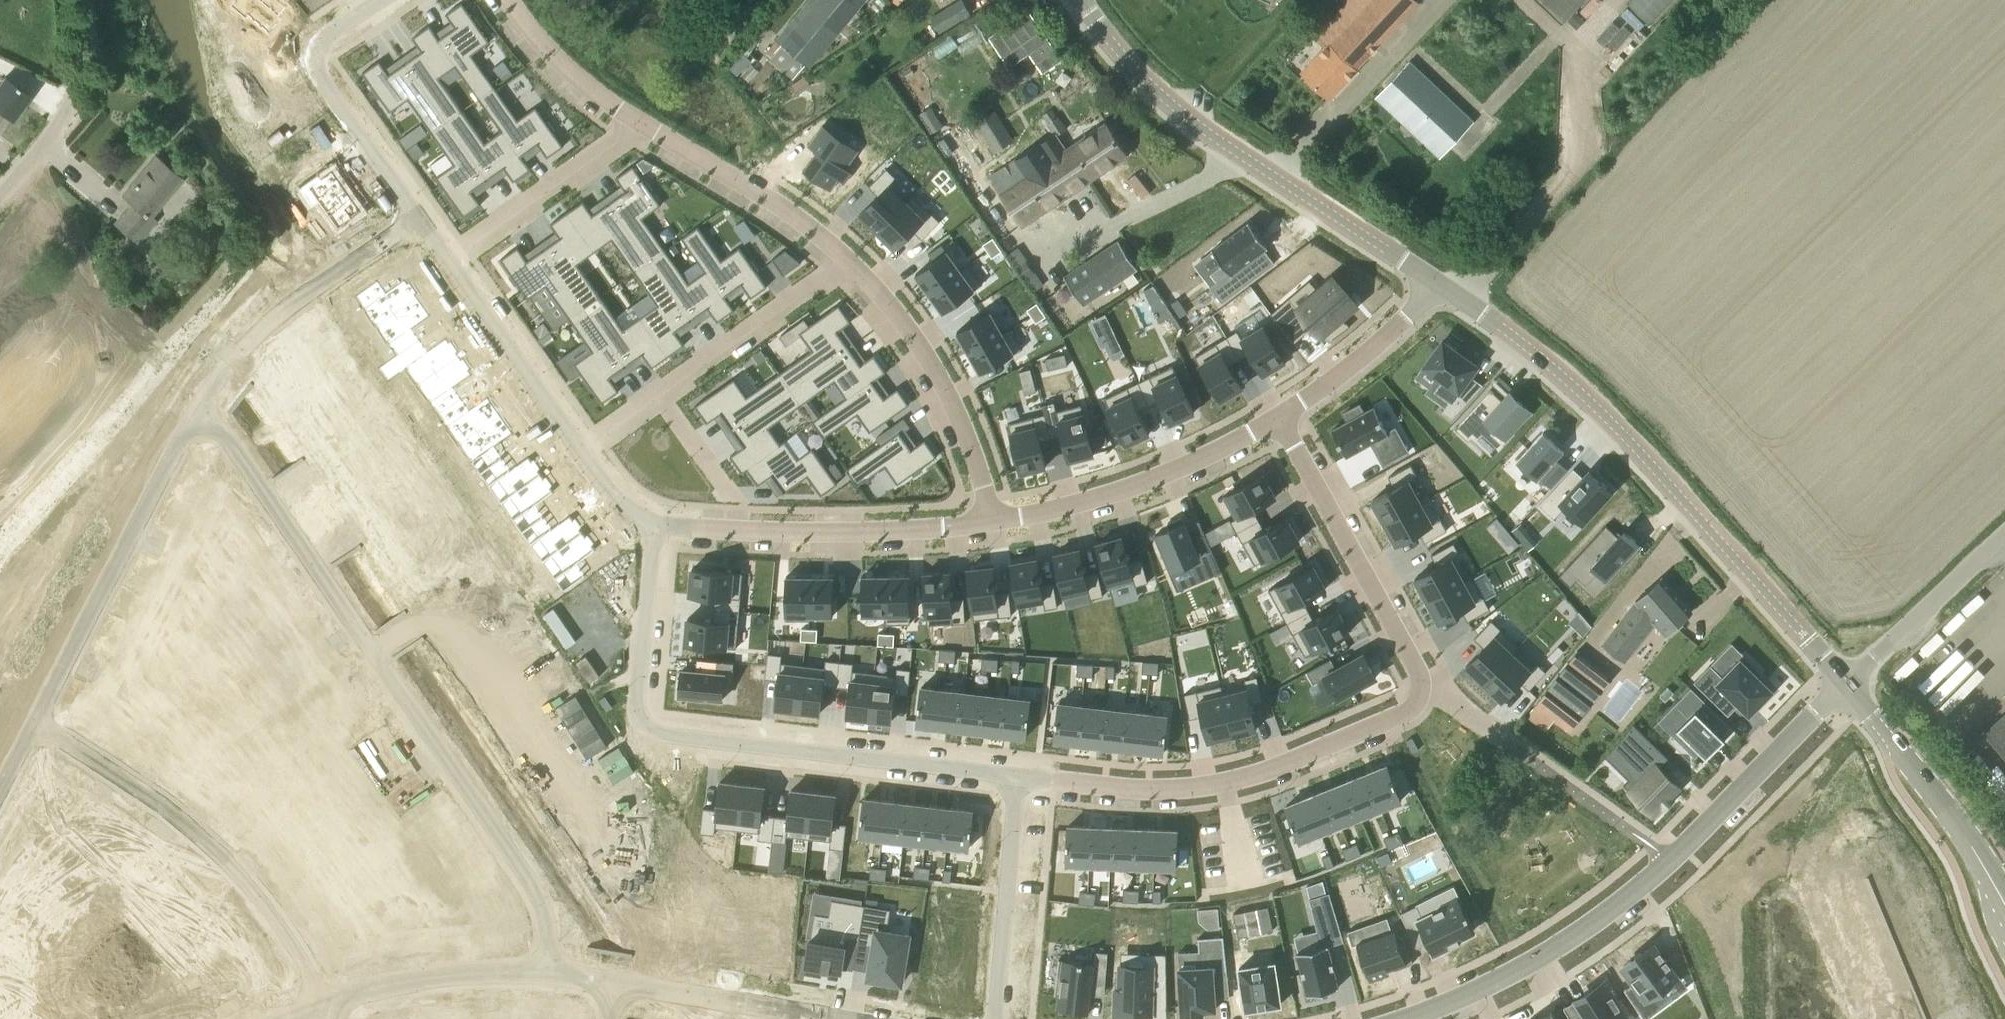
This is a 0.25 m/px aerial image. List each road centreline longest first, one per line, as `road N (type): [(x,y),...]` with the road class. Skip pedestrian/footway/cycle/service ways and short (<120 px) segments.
road 1 (residential): [(1018,777),(1153,786),(1241,776),(1399,715),(1424,691),(1280,417)]
road 2 (residential): [(194,417),(238,460),(516,864),(544,925),(540,972)]
road 3 (residential): [(653,521),(638,705),(645,725),(659,734),(1018,777)]
road 4 (tertiary): [(1846,687),(1644,457),(1563,377),(1438,282)]
road 5 (residential): [(1398,1018),(1519,972),(1603,922),(1846,687)]
road 6 (tertiary): [(1438,282),(1167,102),(1080,0)]
road 7 (residential): [(33,718),(182,819),(230,862),(278,920),(323,1004)]
road 8 (residential): [(33,718),(194,417)]
road 9 (residential): [(653,521),(823,533),(989,521)]
road 10 (residential): [(854,261),(586,453)]
road 11 (residential): [(989,521),(1130,490),(1280,417)]
road 12 (residential): [(194,417),(251,342),(419,219)]
road 13 (residential): [(854,261),(926,351),(957,406),(989,521)]
road 14 (residential): [(826,1017),(540,972)]
road 15 (residential): [(386,0),(325,39),(317,62),(370,156),(419,219)]
road 16 (residential): [(637,128),(756,192),(854,261)]
road 17 (residential): [(1018,777),(993,1018)]
road 18 (residential): [(452,262),(586,453)]
road 19 (residential): [(452,262),(637,128)]
road 20 (residential): [(540,972),(493,969),(323,1004)]
road 21 (unclassified): [(1846,687),(2004,534)]
road 22 (tertiary): [(1877,726),(1935,793),(2004,903)]
road 23 (residential): [(1280,417),(1342,374),(1438,282)]
road 24 (unclassified): [(87,36),(63,119),(0,194)]
road 25 (residential): [(510,0),(542,46),(637,128)]

